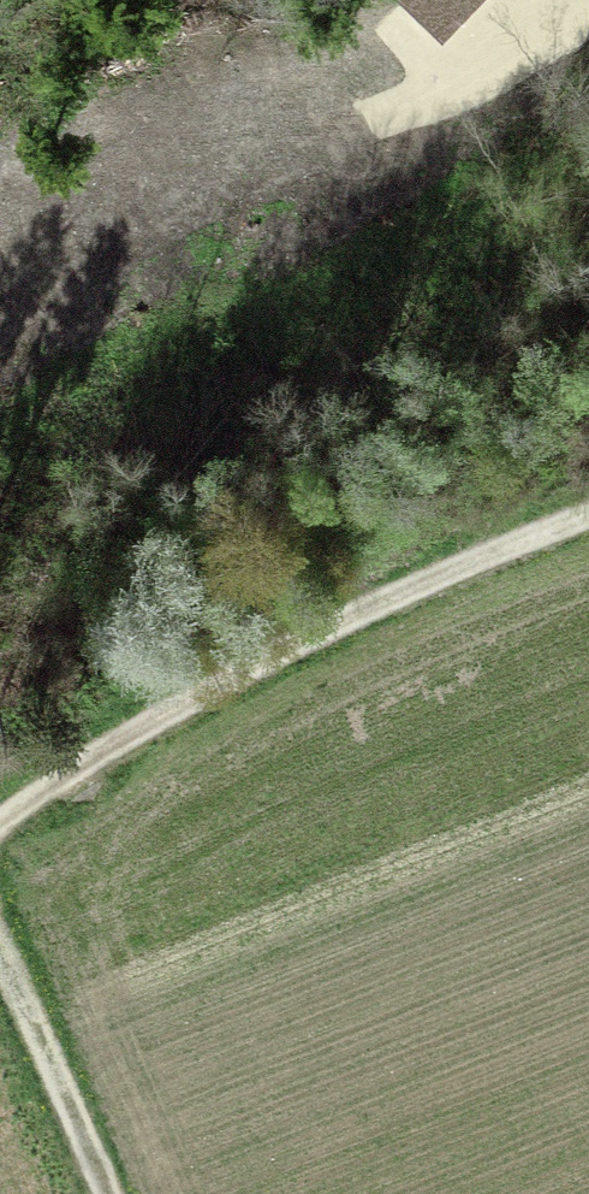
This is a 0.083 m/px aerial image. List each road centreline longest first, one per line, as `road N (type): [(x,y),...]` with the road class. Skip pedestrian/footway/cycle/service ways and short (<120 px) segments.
road 1 (track): [(588,516),(305,636),(62,780),(0,828)]
road 2 (track): [(0,964),(103,1193)]
road 3 (track): [(462,66),(588,6)]

